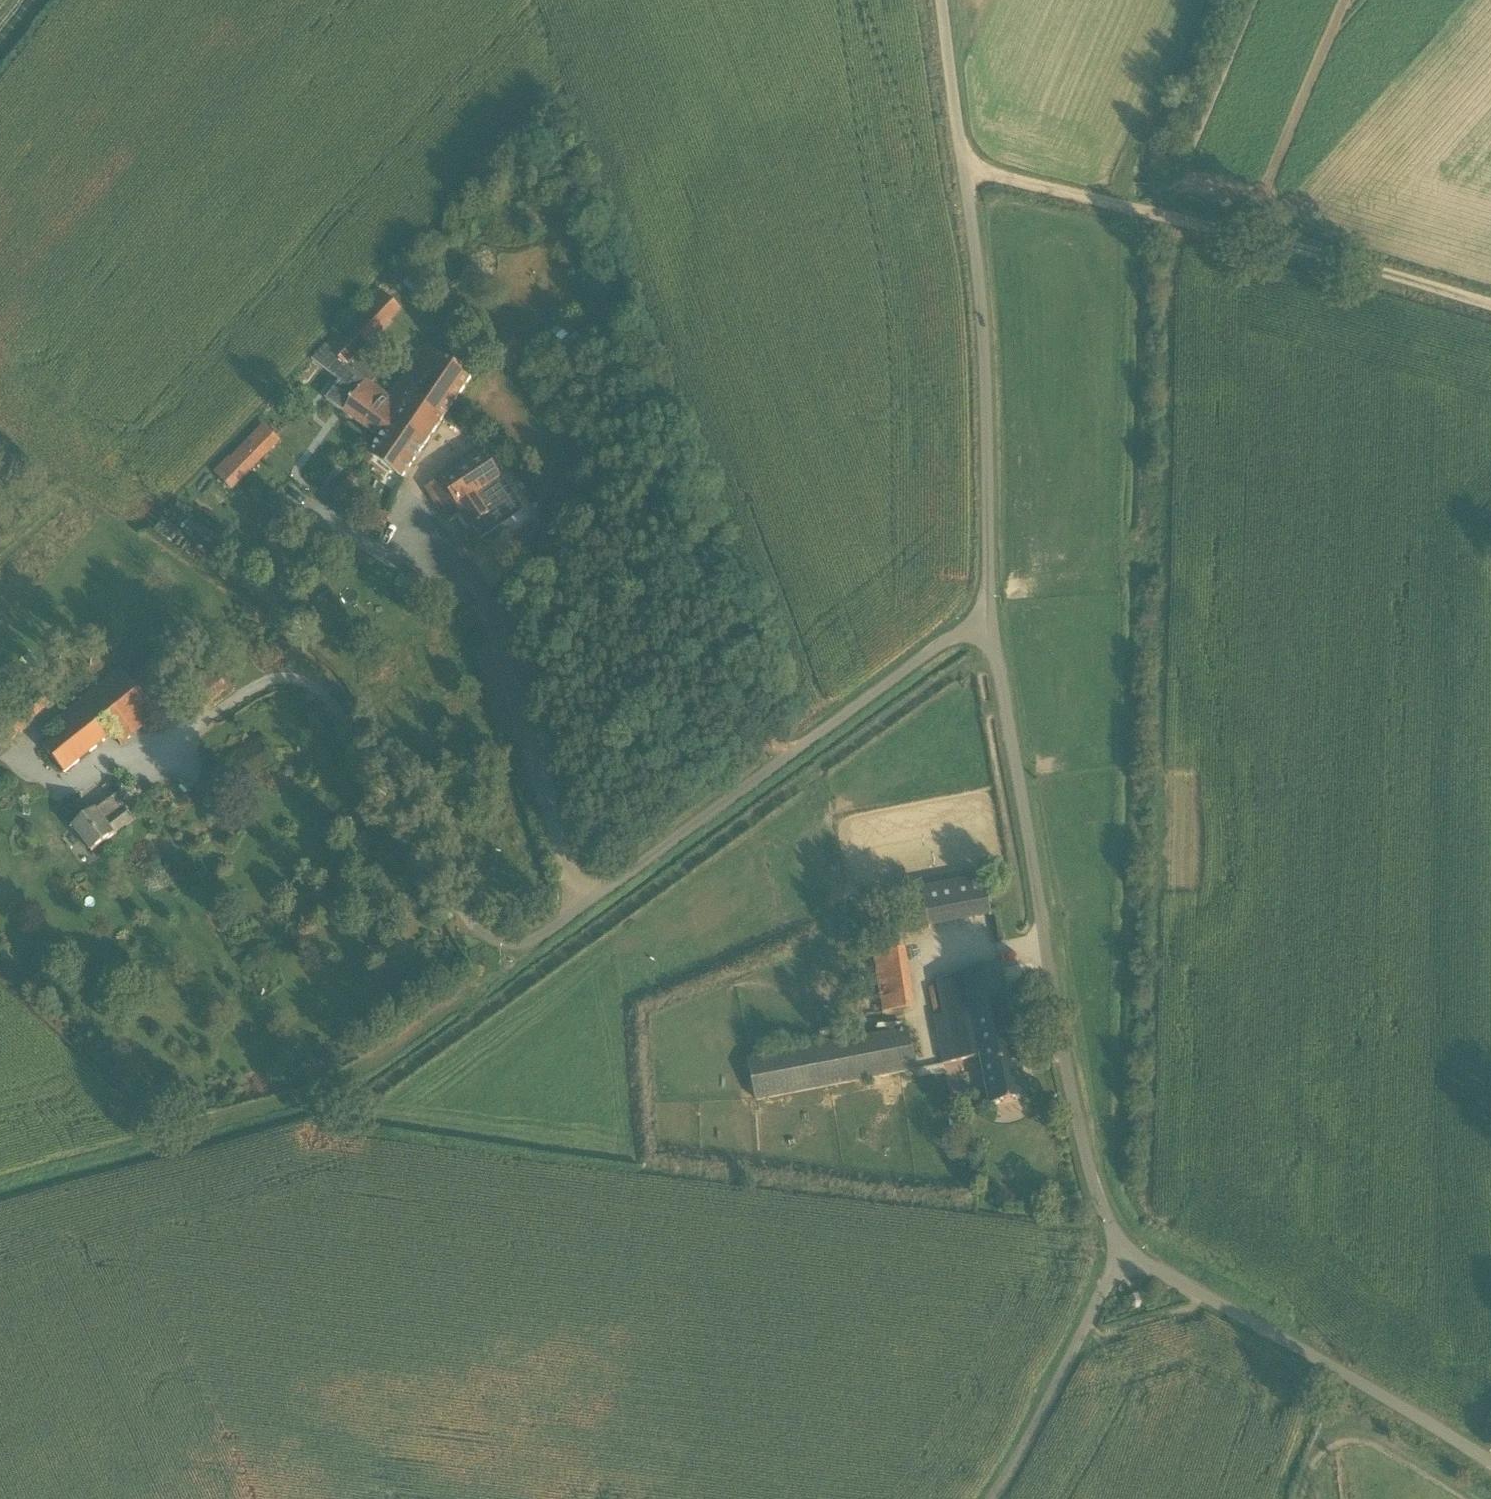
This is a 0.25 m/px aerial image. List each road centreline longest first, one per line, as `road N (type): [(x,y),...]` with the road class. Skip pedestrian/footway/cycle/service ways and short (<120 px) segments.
road 1 (unclassified): [(1120,1262),(1094,1190),(996,701),(971,216),(938,0)]
road 2 (track): [(965,178),(1310,258),(1490,310)]
road 3 (unclassified): [(1490,1474),(1248,1327),(1120,1262)]
road 4 (unclassified): [(999,1498),(1120,1262)]

